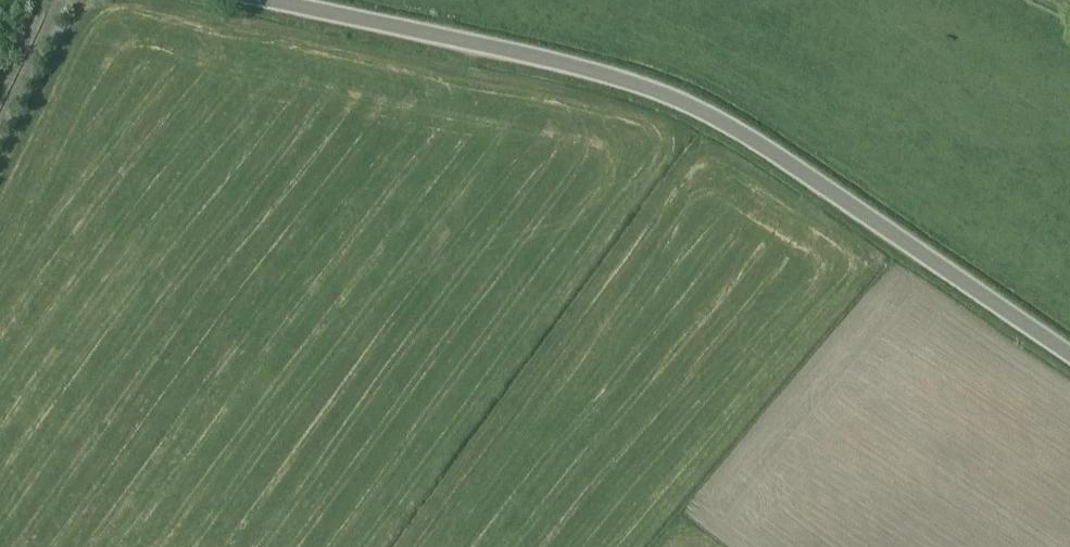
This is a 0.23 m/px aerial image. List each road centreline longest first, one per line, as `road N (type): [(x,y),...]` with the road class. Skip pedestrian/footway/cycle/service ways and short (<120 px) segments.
road 1 (unclassified): [(1069,380),(744,153),(676,119),(220,0)]

